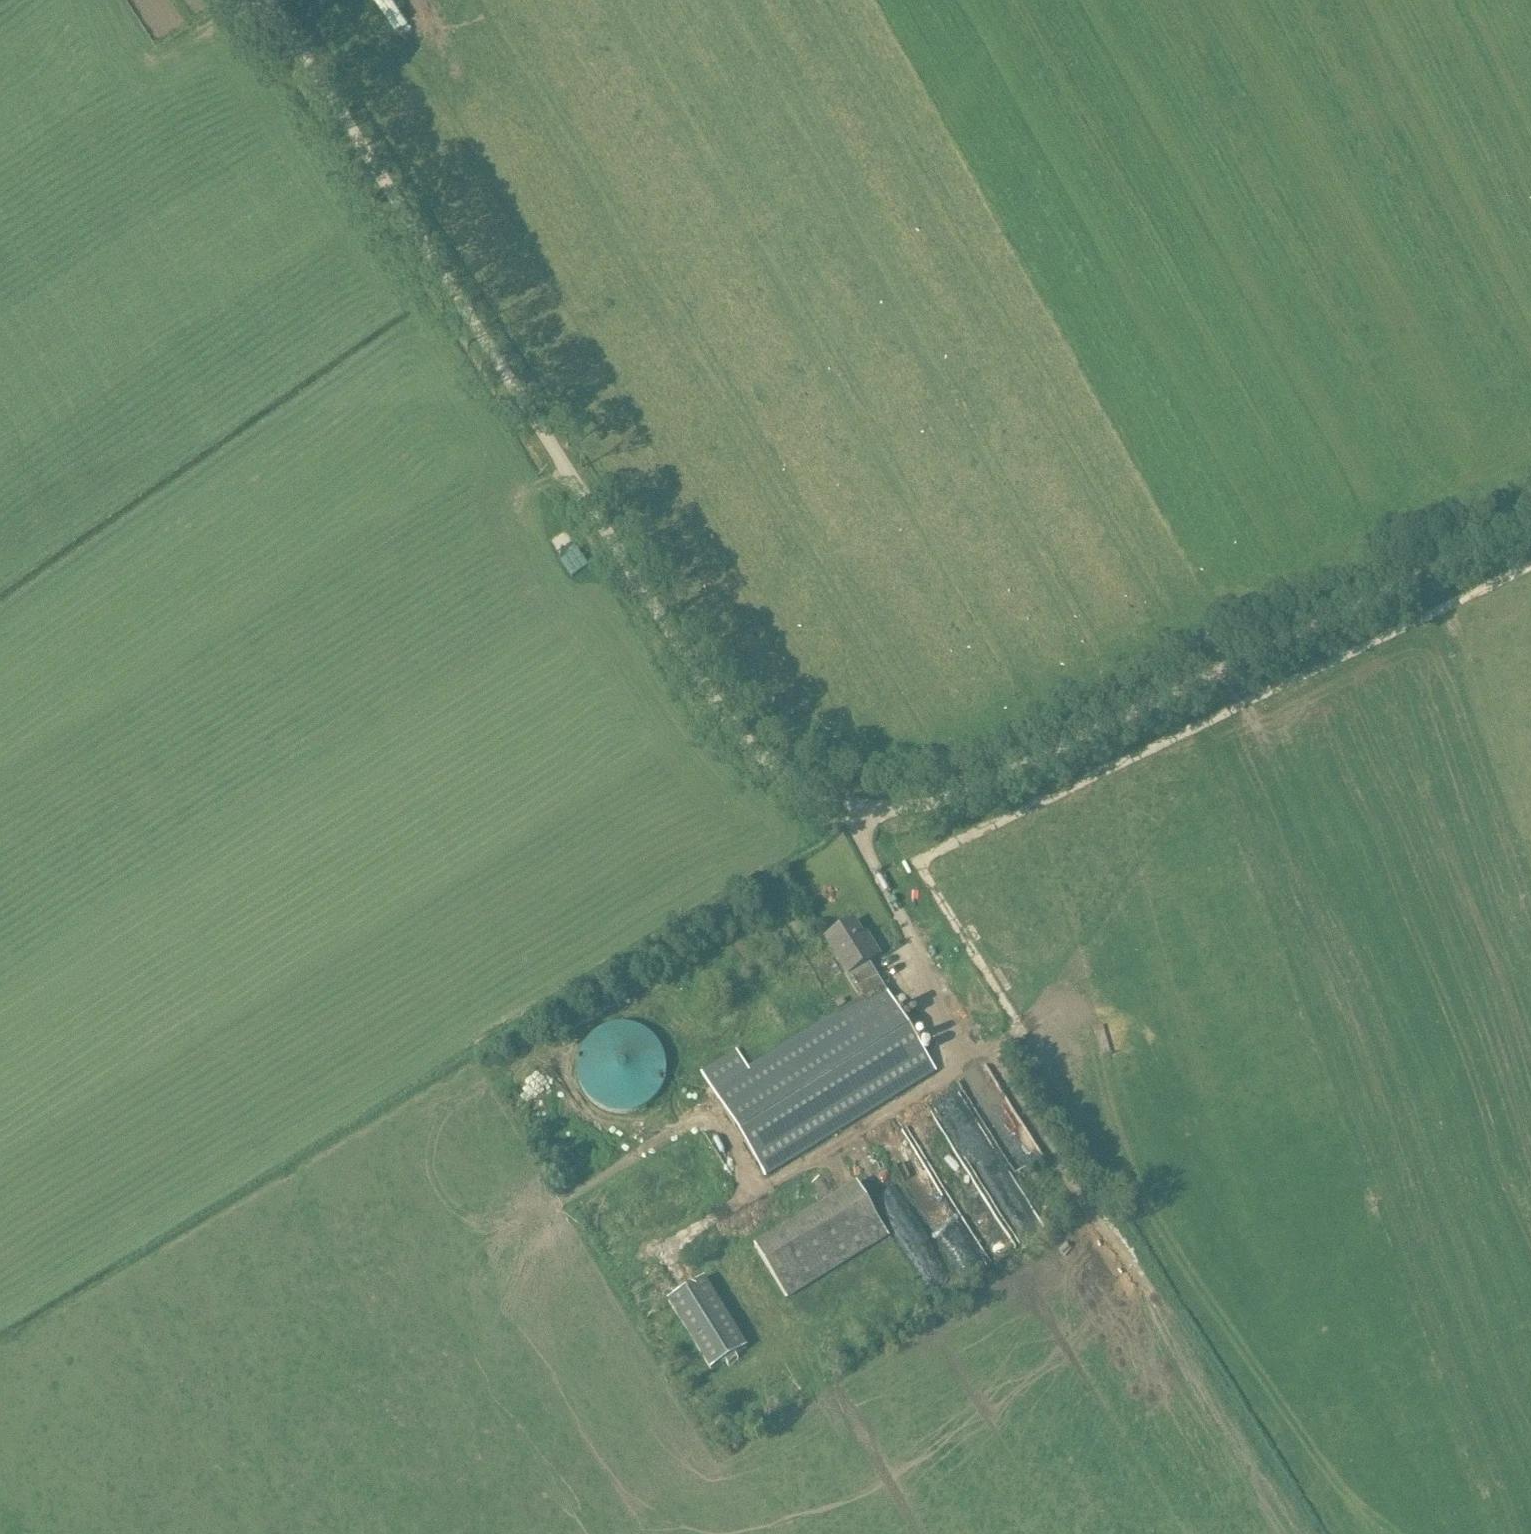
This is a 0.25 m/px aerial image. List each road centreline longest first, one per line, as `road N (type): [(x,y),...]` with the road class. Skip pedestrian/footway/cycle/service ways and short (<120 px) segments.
road 1 (unclassified): [(1530,522),(941,801),(886,810),(828,801),(778,770),(731,726),(270,0)]

